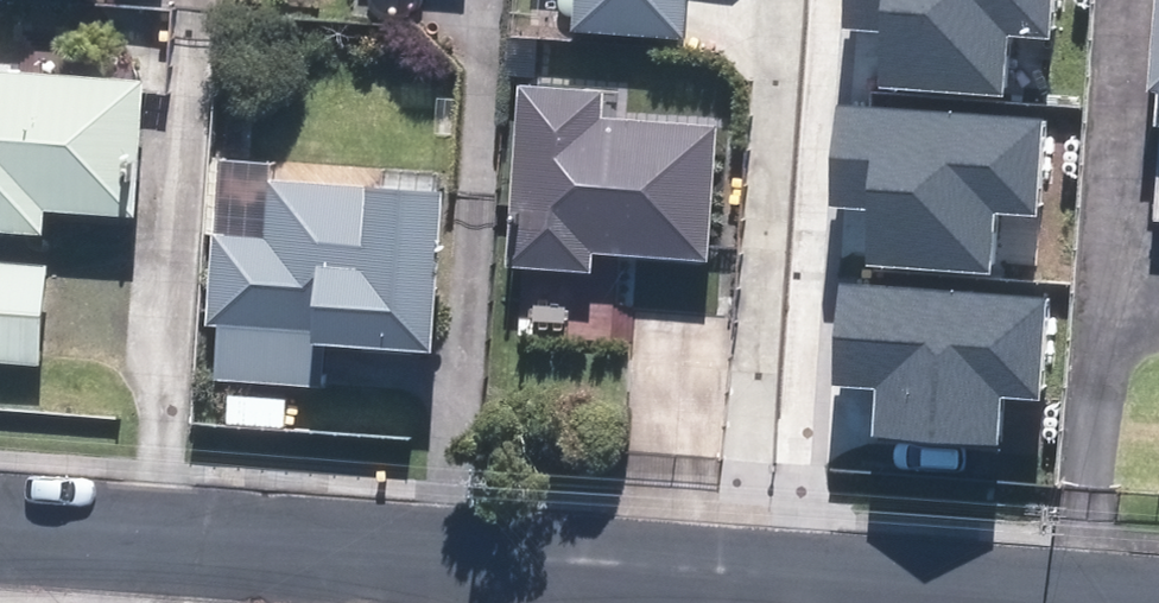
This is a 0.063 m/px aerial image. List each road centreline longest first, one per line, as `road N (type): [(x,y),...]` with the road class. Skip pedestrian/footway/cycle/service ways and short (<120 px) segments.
road 1 (residential): [(0,530),(1054,602)]

